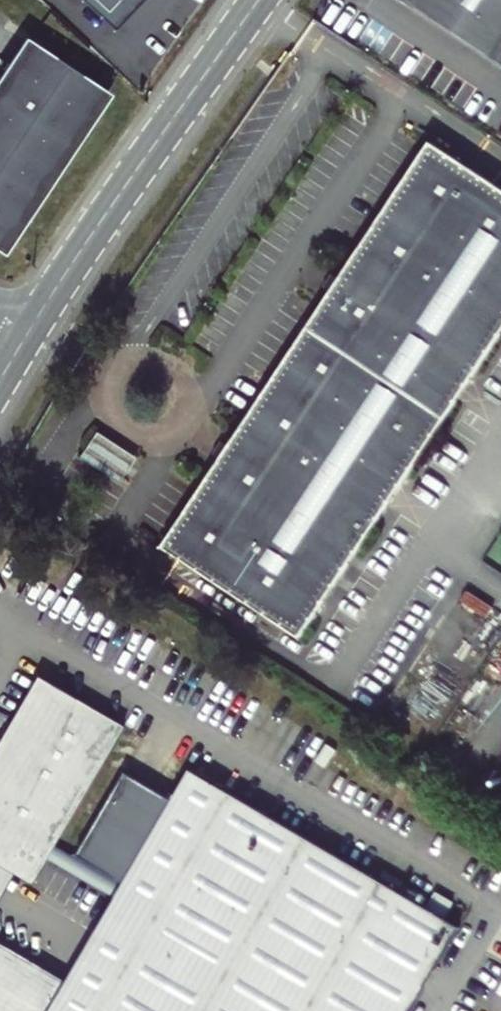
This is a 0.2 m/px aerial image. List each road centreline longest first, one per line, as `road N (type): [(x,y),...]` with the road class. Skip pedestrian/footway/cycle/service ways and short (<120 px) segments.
road 1 (secondary): [(0,410),(93,258),(278,0)]
road 2 (secondary): [(239,0),(16,324)]

